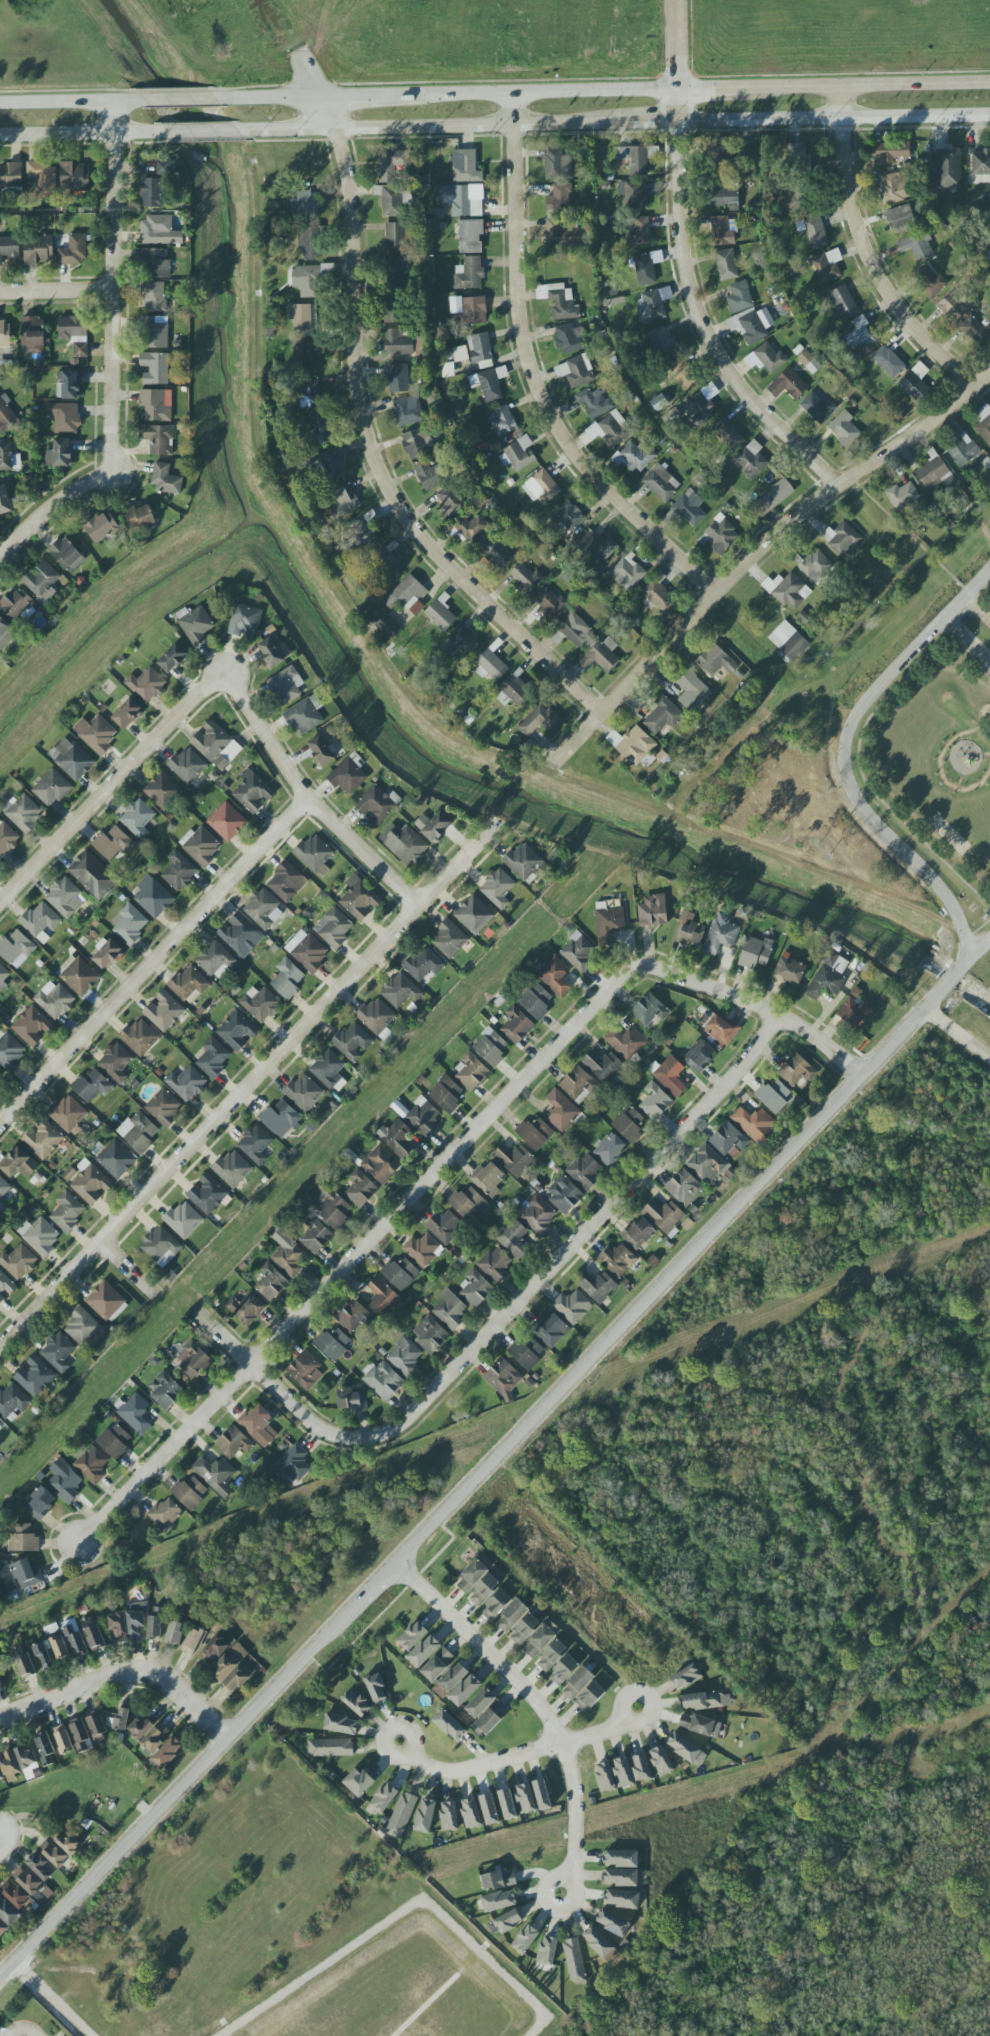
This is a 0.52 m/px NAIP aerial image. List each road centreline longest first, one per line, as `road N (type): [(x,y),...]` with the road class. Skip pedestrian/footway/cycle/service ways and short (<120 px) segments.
road 1 (tertiary): [(0,1976),(924,1012),(969,955)]
road 2 (residential): [(80,1546),(627,975),(648,966),(781,1016),(864,1072)]
road 3 (residential): [(501,820),(0,1352)]
road 4 (residential): [(323,101),(350,174),(358,388),(384,480),(463,581),(602,715)]
road 5 (residential): [(369,1437),(393,1432),(781,1016)]
road 6 (residential): [(554,767),(716,596),(839,486),(989,372)]
road 7 (residential): [(514,98),(526,348),(555,427),(716,596)]
road 8 (residential): [(680,0),(681,233),(716,350),(839,486)]
road 9 (tertiary): [(969,955),(934,882),(852,795),(845,752),(857,715),(989,573)]
road 10 (residential): [(309,801),(0,1128)]
road 11 (residential): [(392,1567),(521,1685),(563,1744),(577,1821),(563,1894)]
road 12 (residential): [(117,476),(116,104)]
road 13 (secondary): [(251,129),(618,124)]
road 14 (residential): [(845,89),(852,209),(881,282),(975,387)]
road 15 (residential): [(230,670),(0,910)]
road 16 (secondary): [(682,123),(989,116)]
road 17 (secondary): [(683,92),(377,100)]
road 18 (residential): [(420,906),(309,801),(230,670)]
road 19 (residential): [(0,1724),(134,1673),(163,1677),(226,1741)]
road 20 (residential): [(397,1741),(429,1765),(462,1769),(622,1727),(637,1709)]
road 21 (secondary): [(989,86),(744,90)]
road 22 (secondary): [(0,135),(157,131)]
road 23 (residential): [(0,558),(59,504),(117,476)]
road 24 (residential): [(369,1437),(321,1429),(254,1364)]
road 25 (secondary): [(130,103),(0,107)]

